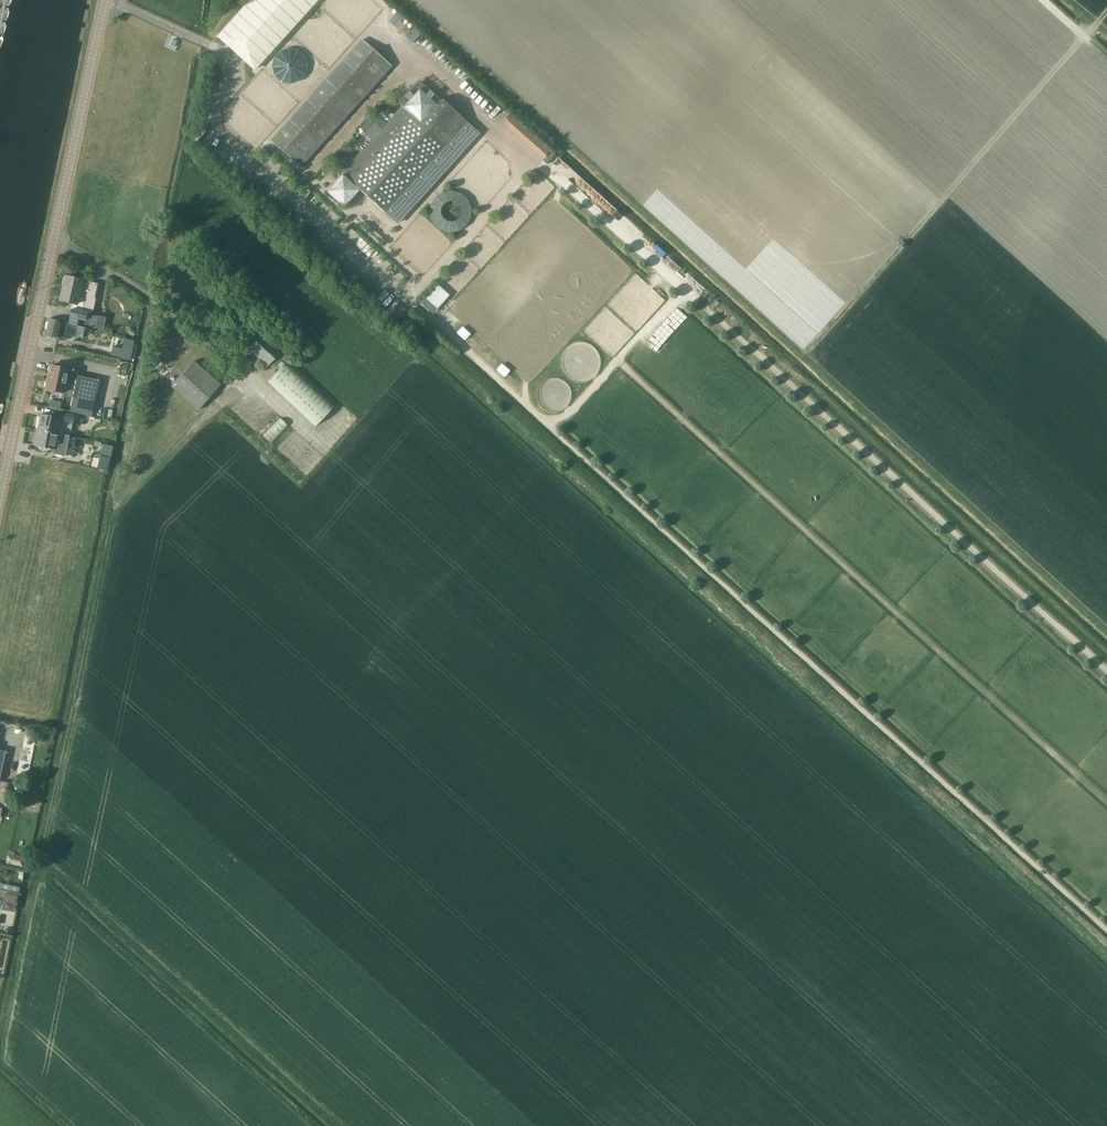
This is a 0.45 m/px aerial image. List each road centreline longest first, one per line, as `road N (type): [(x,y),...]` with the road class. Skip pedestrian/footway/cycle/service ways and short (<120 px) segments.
road 1 (track): [(409,289),(411,302),(1106,930)]
road 2 (track): [(1106,670),(700,303)]
road 3 (tertiary): [(0,496),(105,0)]
road 4 (track): [(638,337),(580,404),(546,424)]

